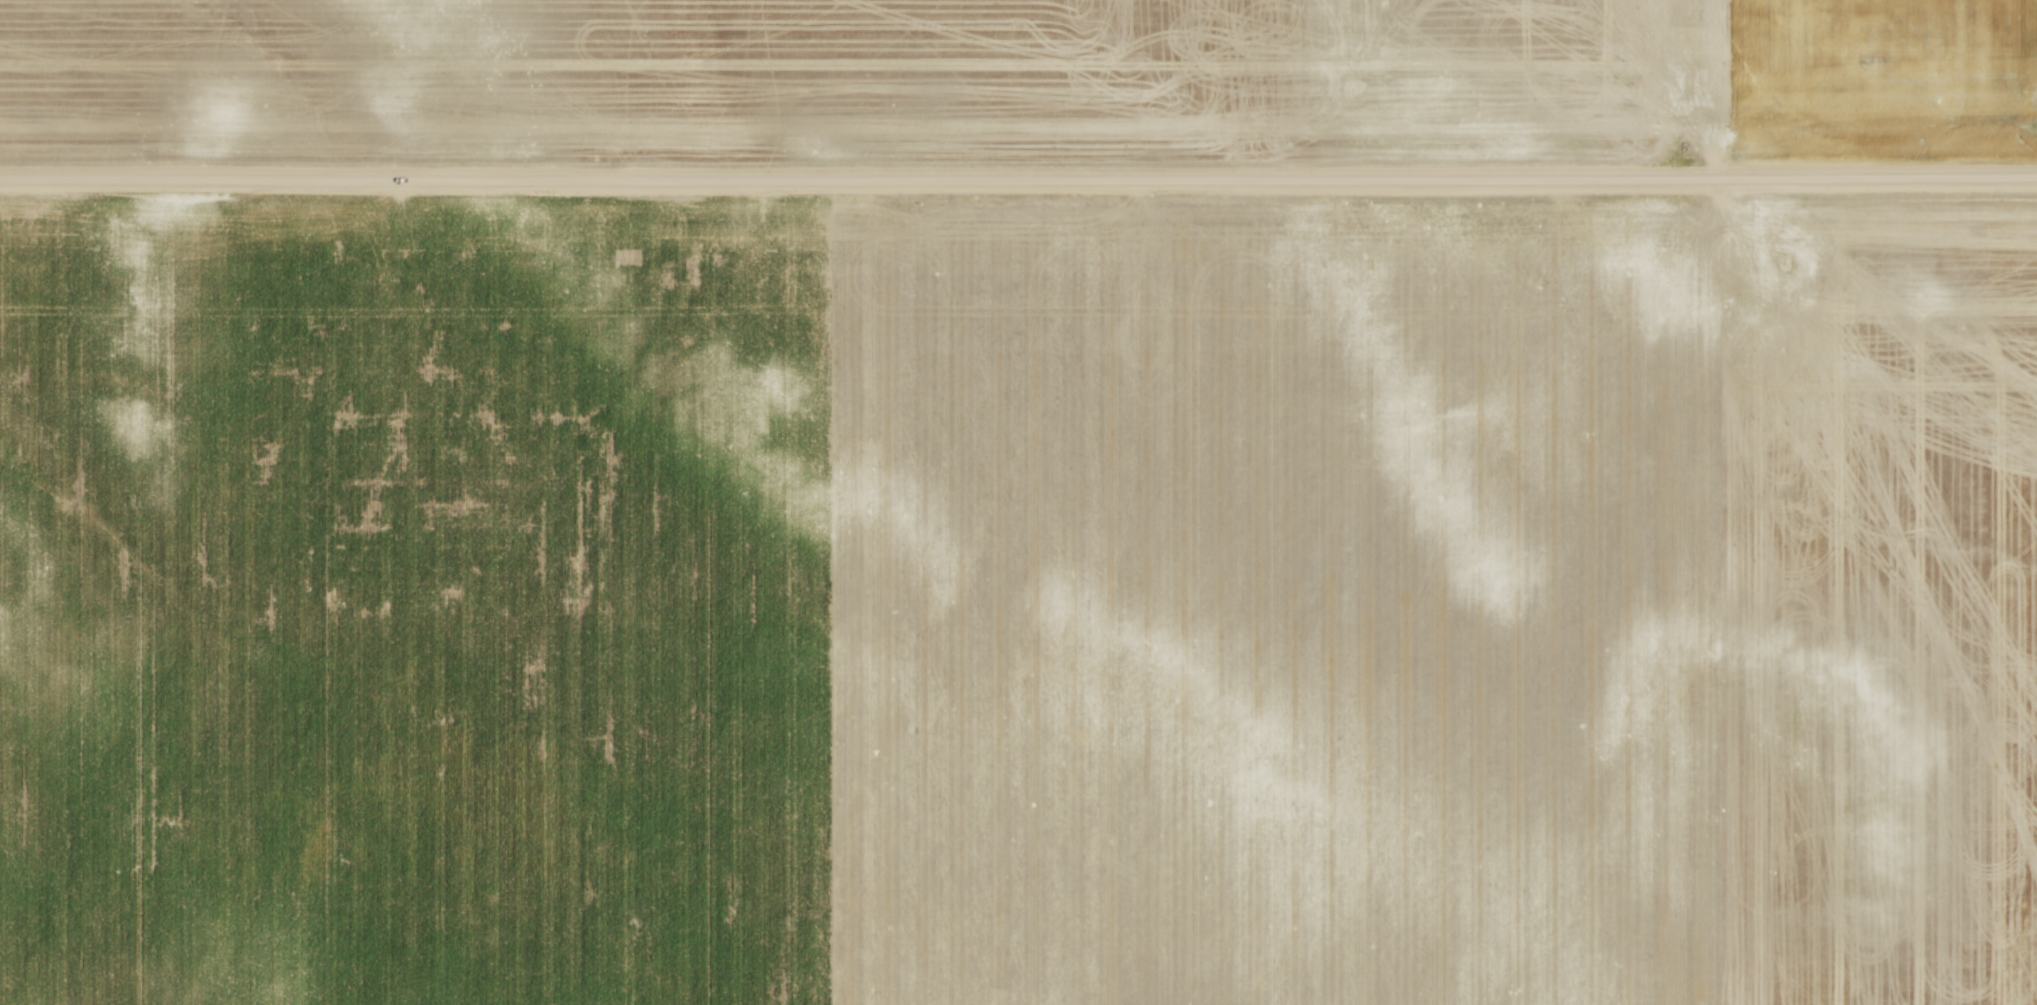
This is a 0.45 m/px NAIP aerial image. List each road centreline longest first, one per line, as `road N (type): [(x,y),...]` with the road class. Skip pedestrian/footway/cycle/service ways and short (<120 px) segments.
road 1 (residential): [(2036,181),(0,183)]

